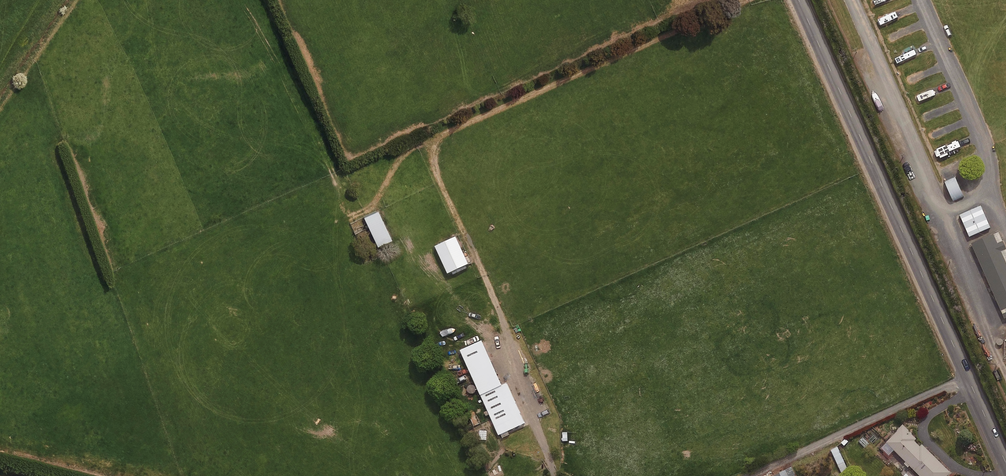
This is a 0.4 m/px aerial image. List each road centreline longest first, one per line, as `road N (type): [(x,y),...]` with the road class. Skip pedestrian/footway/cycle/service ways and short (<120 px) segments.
road 1 (unclassified): [(799,0),(1005,464)]

